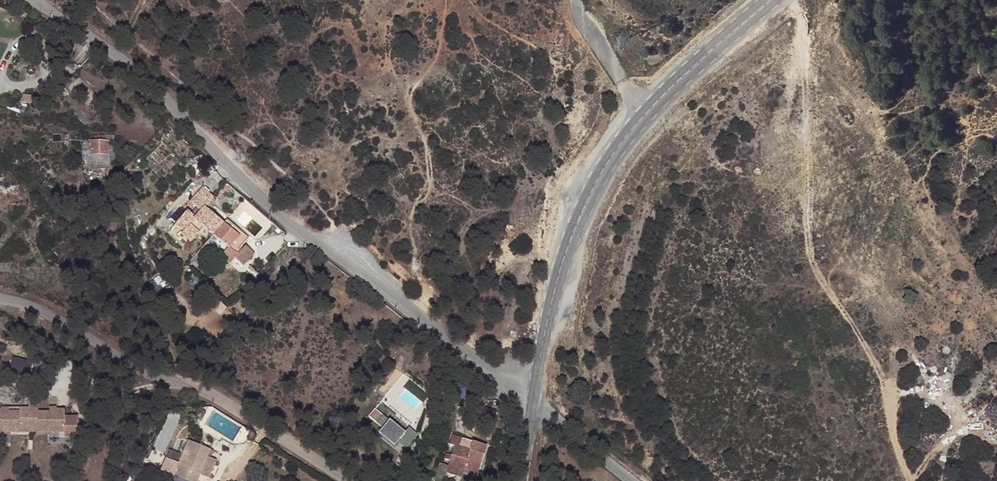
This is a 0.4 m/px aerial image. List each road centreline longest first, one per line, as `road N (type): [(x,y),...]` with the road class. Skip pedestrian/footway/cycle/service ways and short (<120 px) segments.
road 1 (unclassified): [(35,0),(78,26),(281,219),(373,276),(472,362),(531,398)]
road 2 (track): [(915,480),(893,382),(824,284),(809,246),(804,28),(794,0)]
road 3 (tertiary): [(768,0),(643,114),(590,184),(531,398)]
road 4 (unclassified): [(353,480),(252,416),(35,308),(0,299)]
road 5 (unclassified): [(531,398),(634,480)]

